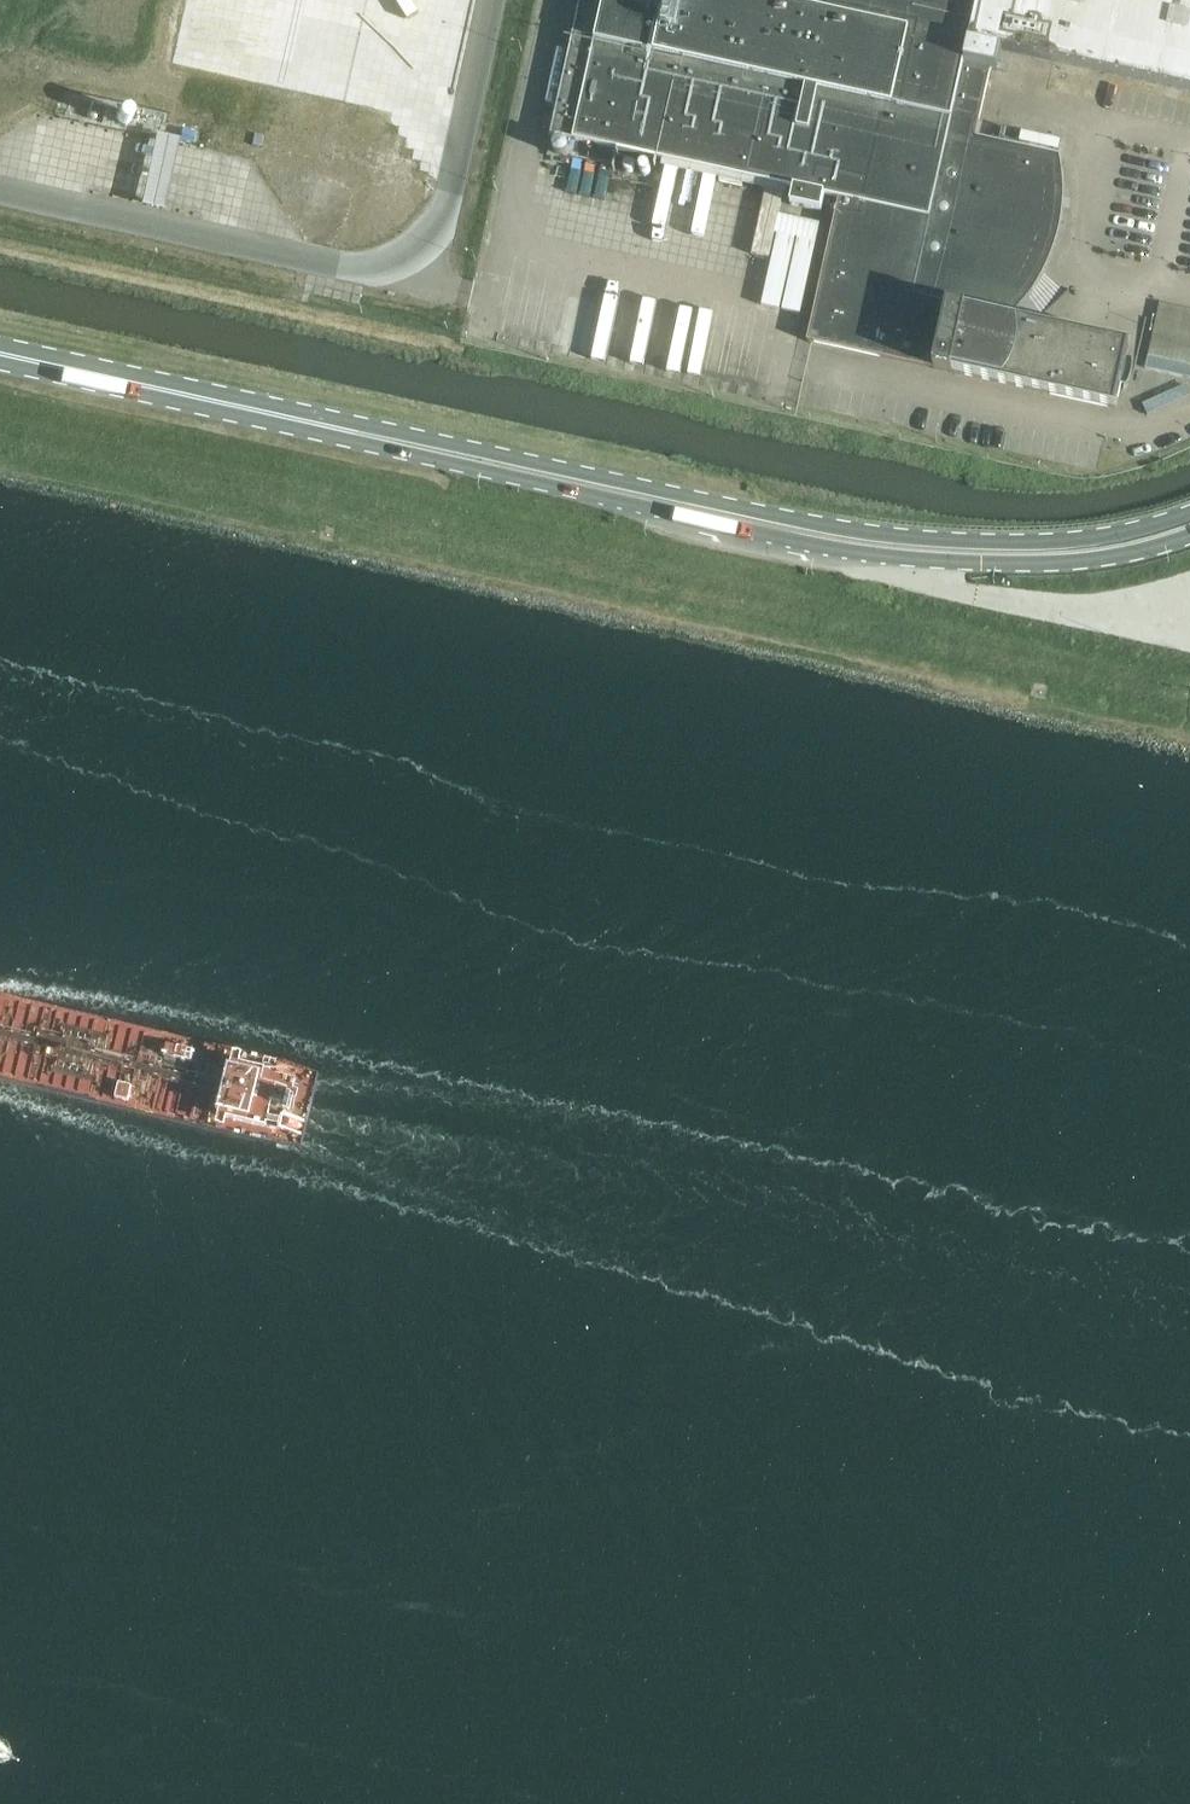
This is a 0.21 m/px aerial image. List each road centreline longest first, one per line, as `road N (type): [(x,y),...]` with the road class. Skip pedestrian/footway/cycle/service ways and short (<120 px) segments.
road 1 (primary): [(1189,521),(1121,545),(1007,552),(905,547),(810,533),(0,353)]
road 2 (unclassified): [(0,193),(347,270),(385,271),(425,247),(456,196),(497,0)]

